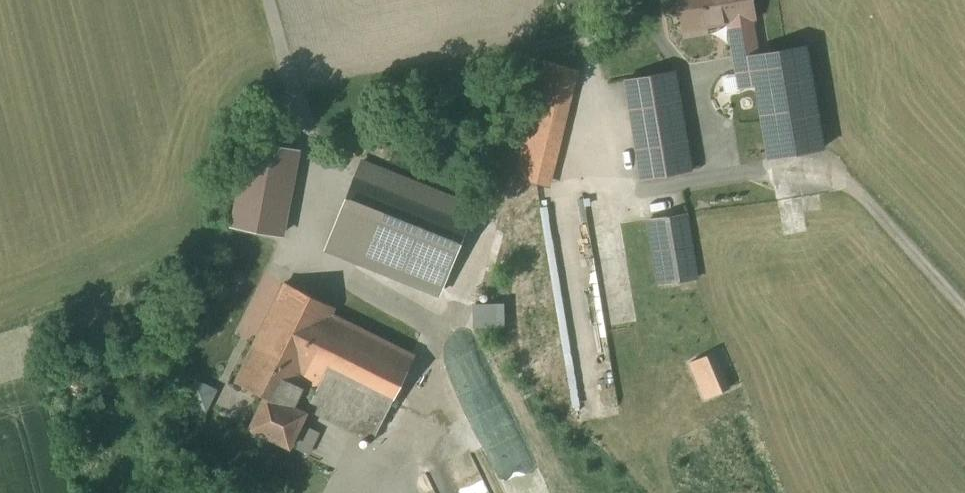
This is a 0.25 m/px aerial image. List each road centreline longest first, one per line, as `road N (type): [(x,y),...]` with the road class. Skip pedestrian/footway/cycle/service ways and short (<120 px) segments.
road 1 (track): [(596,40),(421,79),(384,97),(351,154)]

